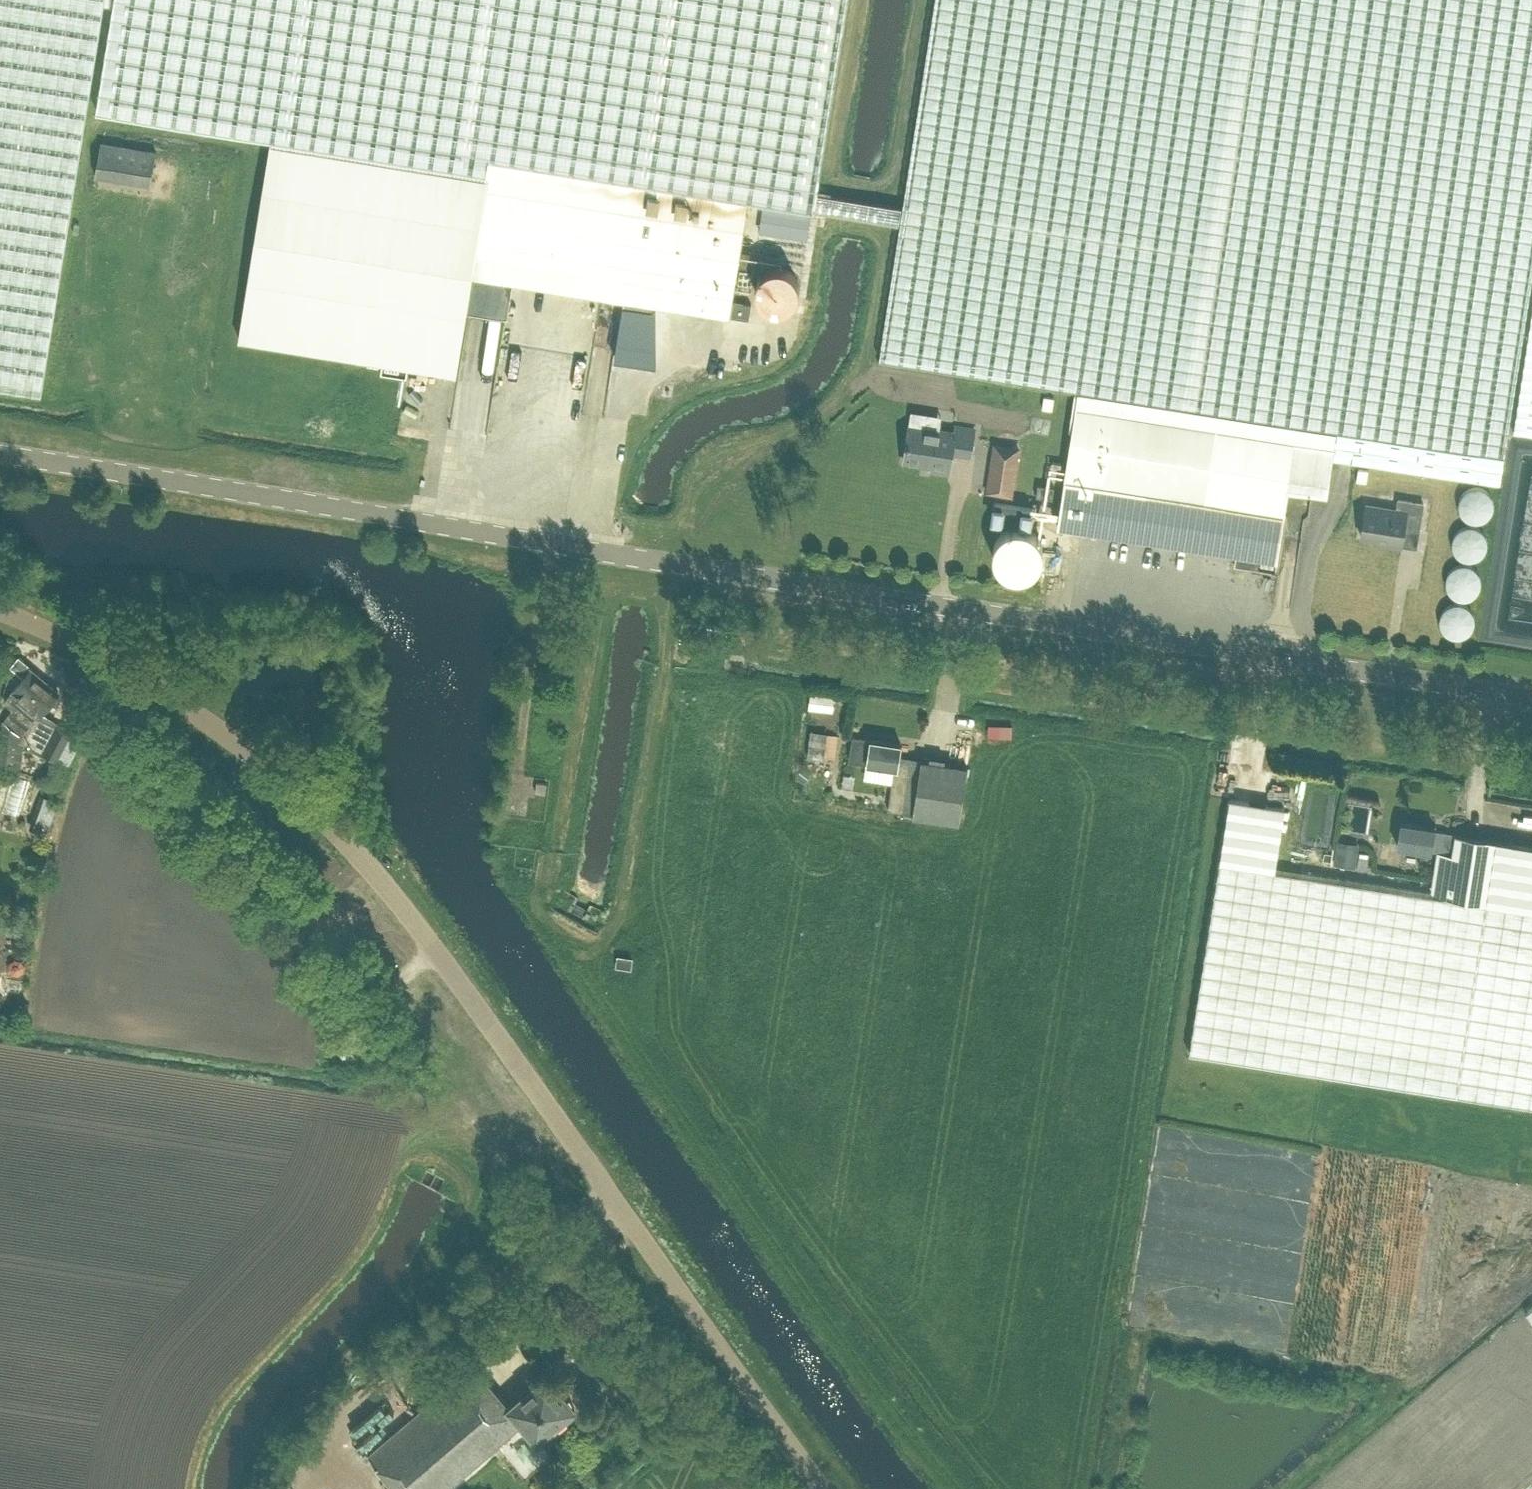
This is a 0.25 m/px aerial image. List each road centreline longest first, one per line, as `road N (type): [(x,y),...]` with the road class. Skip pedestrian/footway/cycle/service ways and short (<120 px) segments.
road 1 (unclassified): [(1531,694),(0,451)]
road 2 (unclassified): [(827,1488),(379,878),(227,736),(93,651),(0,607)]

